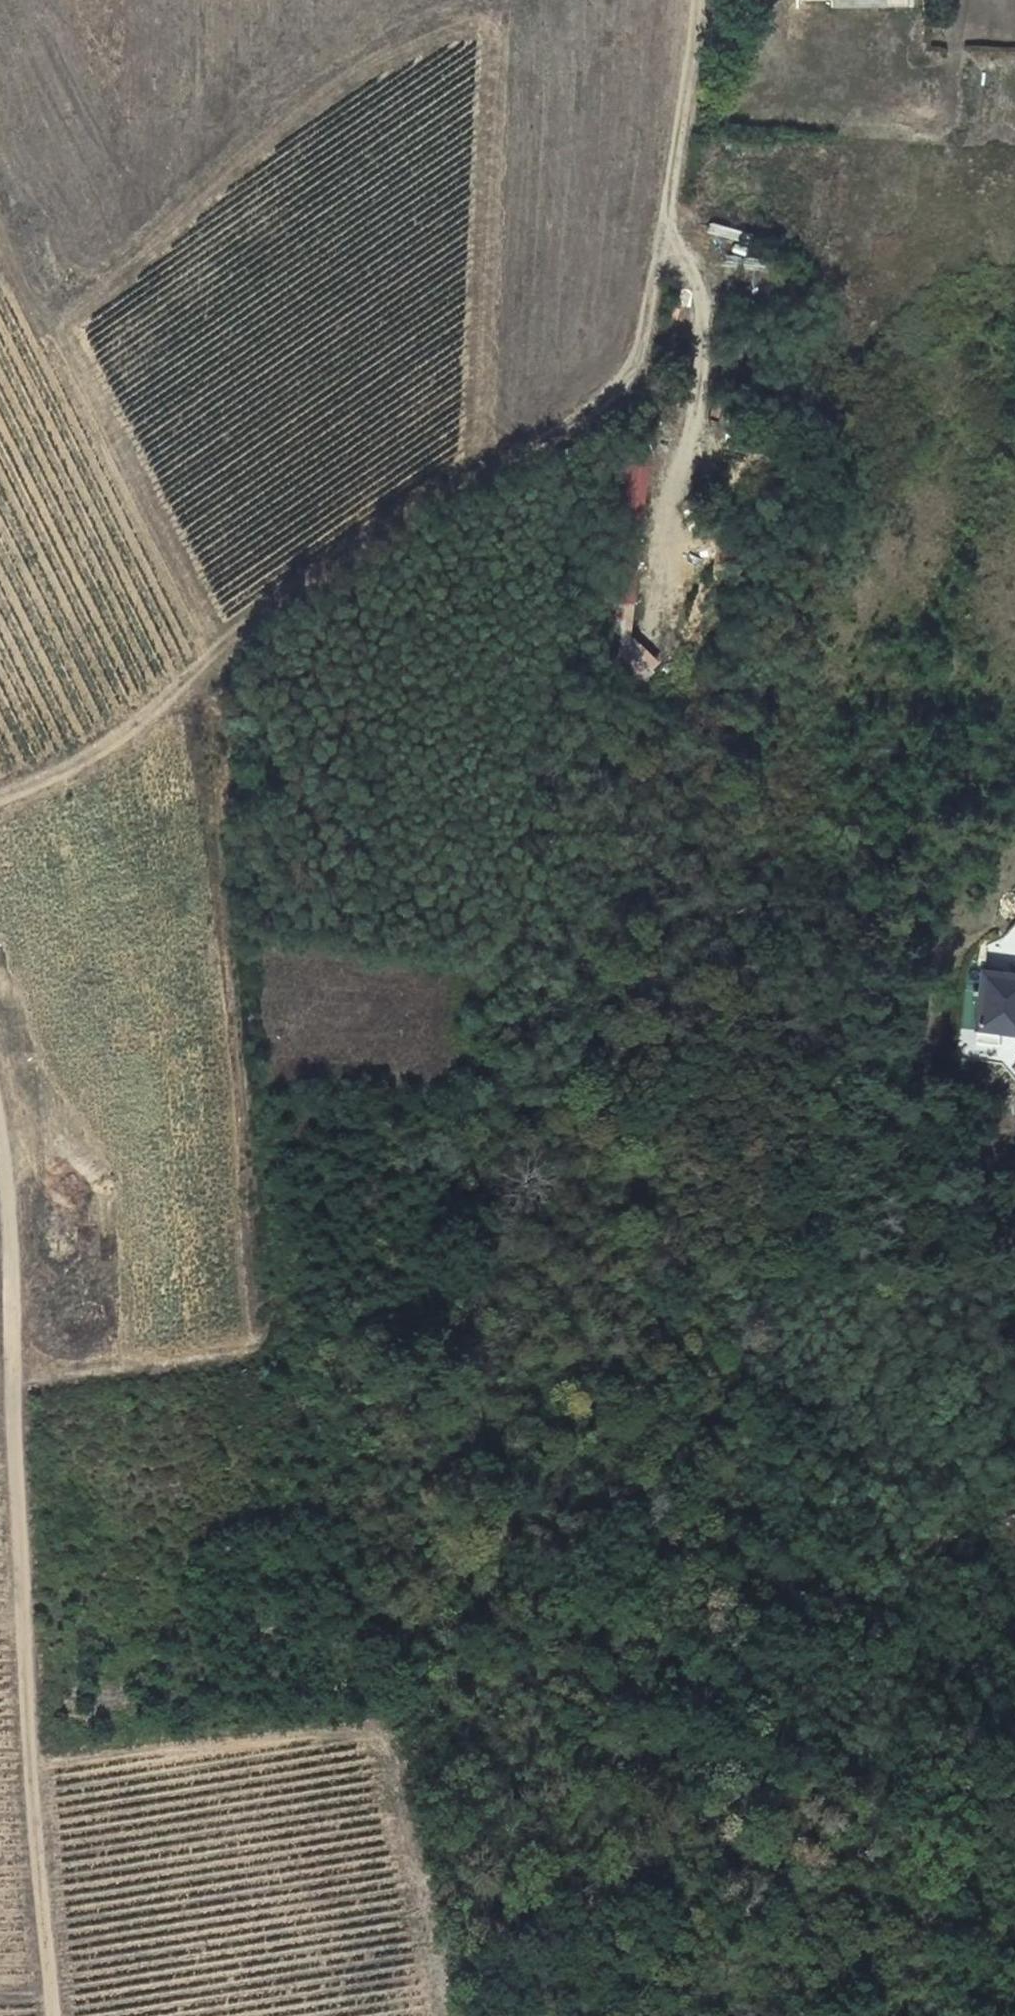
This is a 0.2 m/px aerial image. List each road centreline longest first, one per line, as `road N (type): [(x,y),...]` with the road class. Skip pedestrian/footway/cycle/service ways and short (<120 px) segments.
road 1 (track): [(0,800),(87,763),(243,632),(442,493),(570,424),(629,377),(644,346),(702,0)]
road 2 (track): [(51,2015),(0,1119)]

